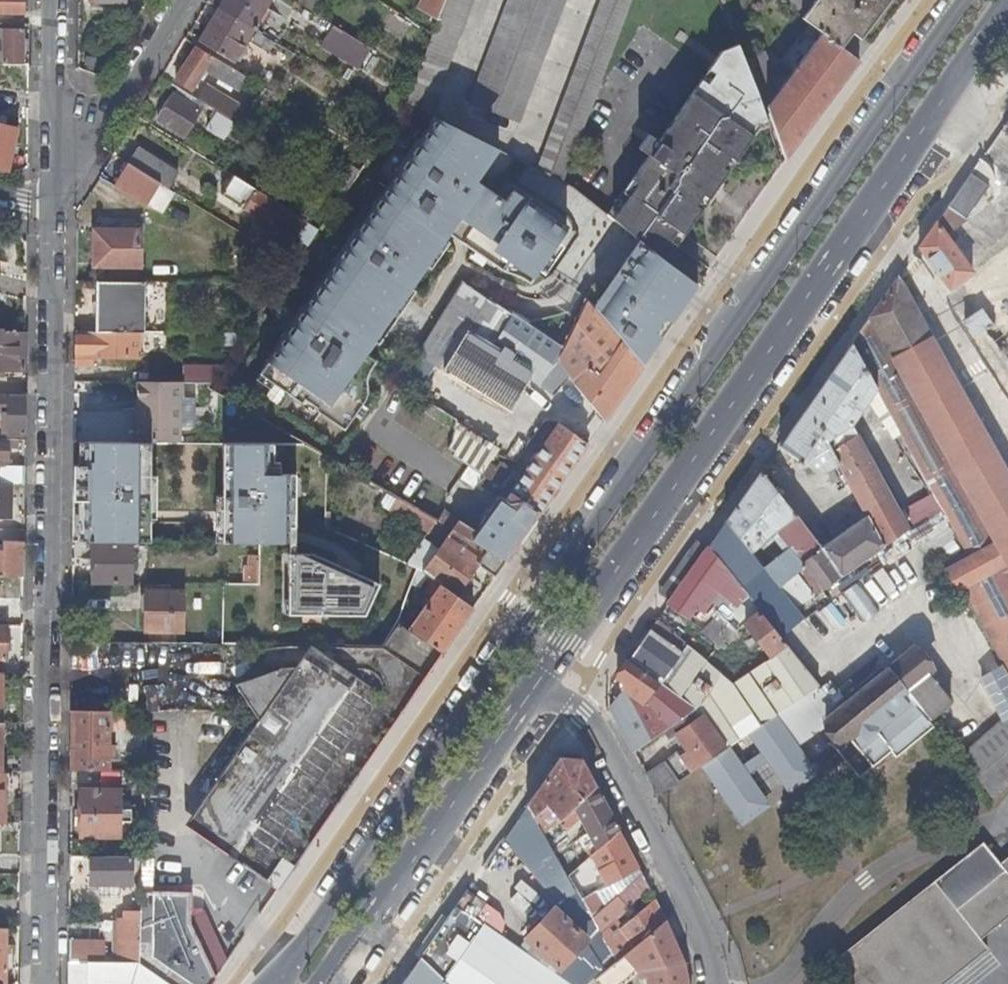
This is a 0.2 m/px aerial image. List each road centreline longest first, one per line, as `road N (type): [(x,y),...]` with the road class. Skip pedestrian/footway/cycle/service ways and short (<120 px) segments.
road 1 (primary): [(522,670),(990,0)]
road 2 (residential): [(42,983),(55,207)]
road 3 (primary): [(300,983),(522,670)]
road 4 (residential): [(522,670),(595,729),(695,911),(720,983)]
road 5 (residential): [(55,207),(179,0)]
road 6 (residential): [(55,207),(54,0)]

